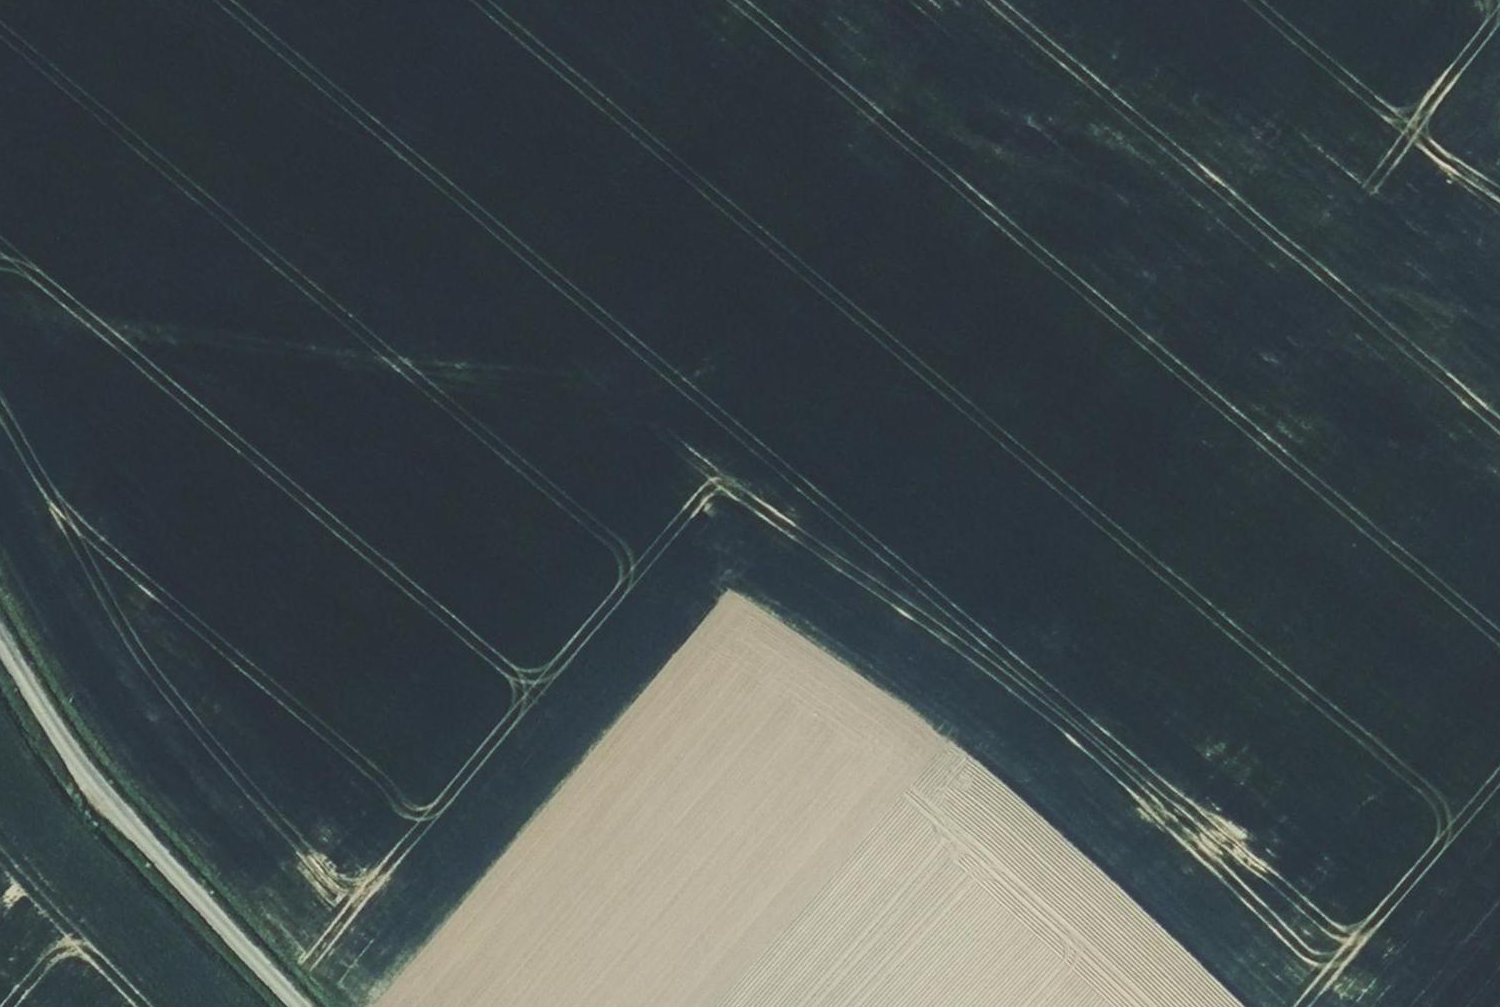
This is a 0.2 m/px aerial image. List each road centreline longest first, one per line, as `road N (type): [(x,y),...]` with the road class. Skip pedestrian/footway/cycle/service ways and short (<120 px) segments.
road 1 (track): [(0,301),(96,327),(414,459),(789,629),(934,715),(1068,847)]
road 2 (unclassified): [(0,634),(93,778),(301,1006)]

